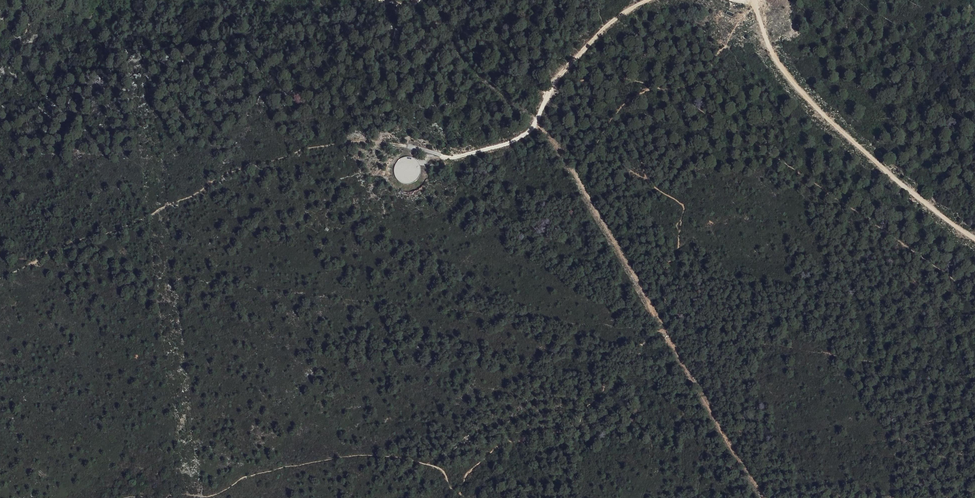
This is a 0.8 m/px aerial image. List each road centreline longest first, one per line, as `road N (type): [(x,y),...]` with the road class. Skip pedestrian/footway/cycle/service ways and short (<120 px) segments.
road 1 (track): [(767,497),(539,113)]
road 2 (track): [(648,0),(564,67),(533,129),(504,145),(446,157),(369,138)]
road 3 (track): [(974,239),(888,172),(794,83),(752,0)]

